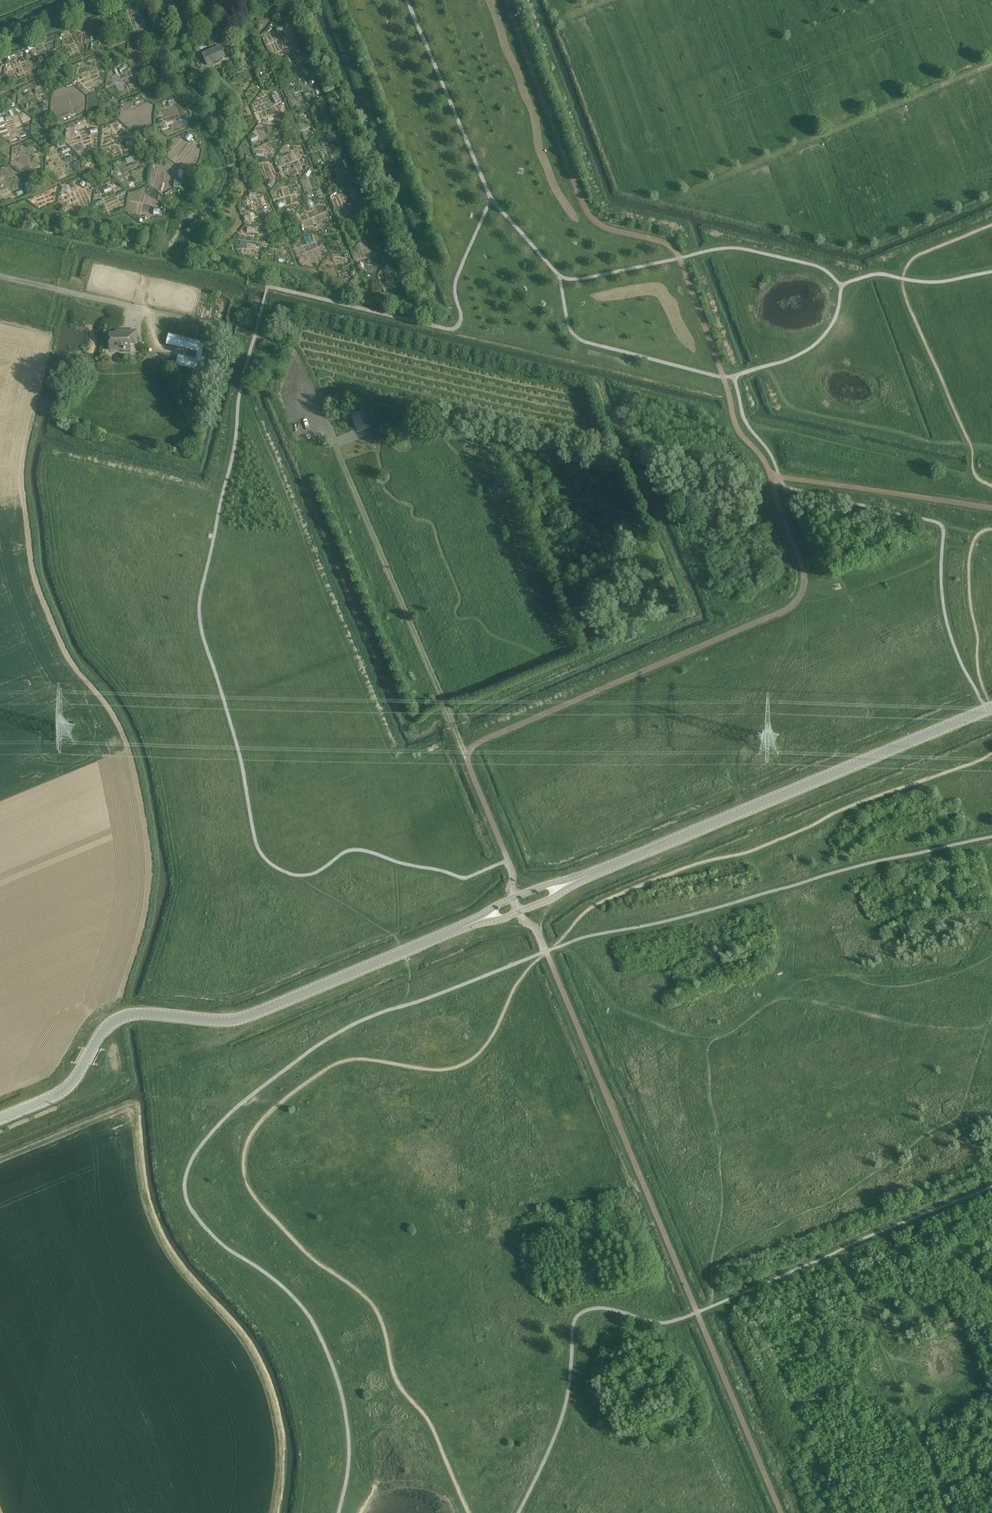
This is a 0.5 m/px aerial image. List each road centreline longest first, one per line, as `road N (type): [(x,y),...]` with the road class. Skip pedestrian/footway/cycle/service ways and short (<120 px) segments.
road 1 (unclassified): [(480,921),(240,1019),(120,1017),(101,1033),(68,1088),(0,1119)]
road 2 (unclassified): [(991,708),(573,881)]
road 3 (track): [(235,0),(220,39),(228,57),(220,76),(243,99),(242,126),(294,265),(314,282)]
road 4 (track): [(237,0),(359,284)]
road 5 (track): [(157,80),(194,113),(191,132),(2,205)]
road 6 (track): [(0,94),(228,0)]
road 7 (track): [(171,22),(147,91),(0,152)]

